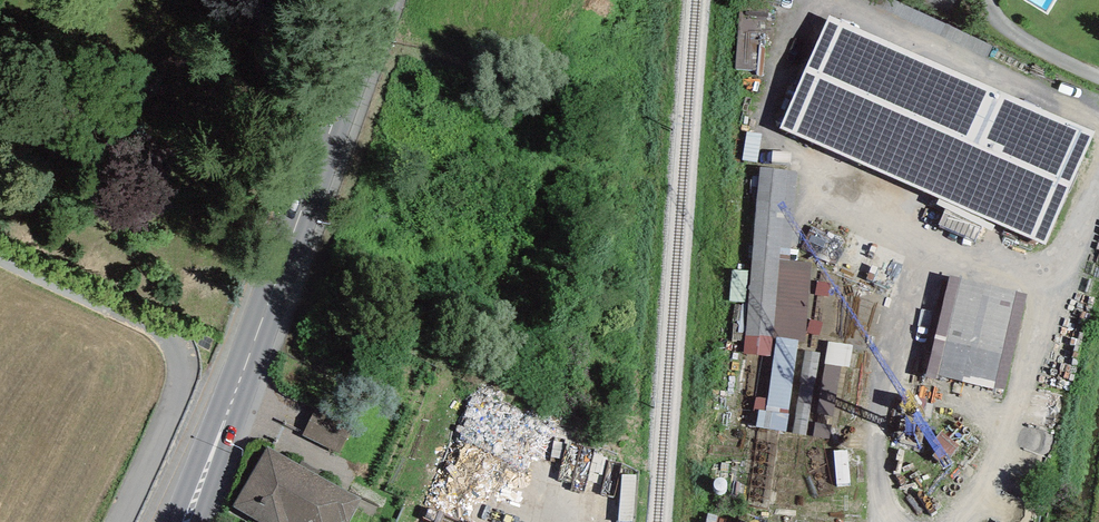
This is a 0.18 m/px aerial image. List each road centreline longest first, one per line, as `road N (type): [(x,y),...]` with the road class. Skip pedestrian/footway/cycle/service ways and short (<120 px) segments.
road 1 (secondary): [(374,0),(184,521)]
road 2 (unclassified): [(116,521),(181,384),(181,353),(152,326),(0,259)]

